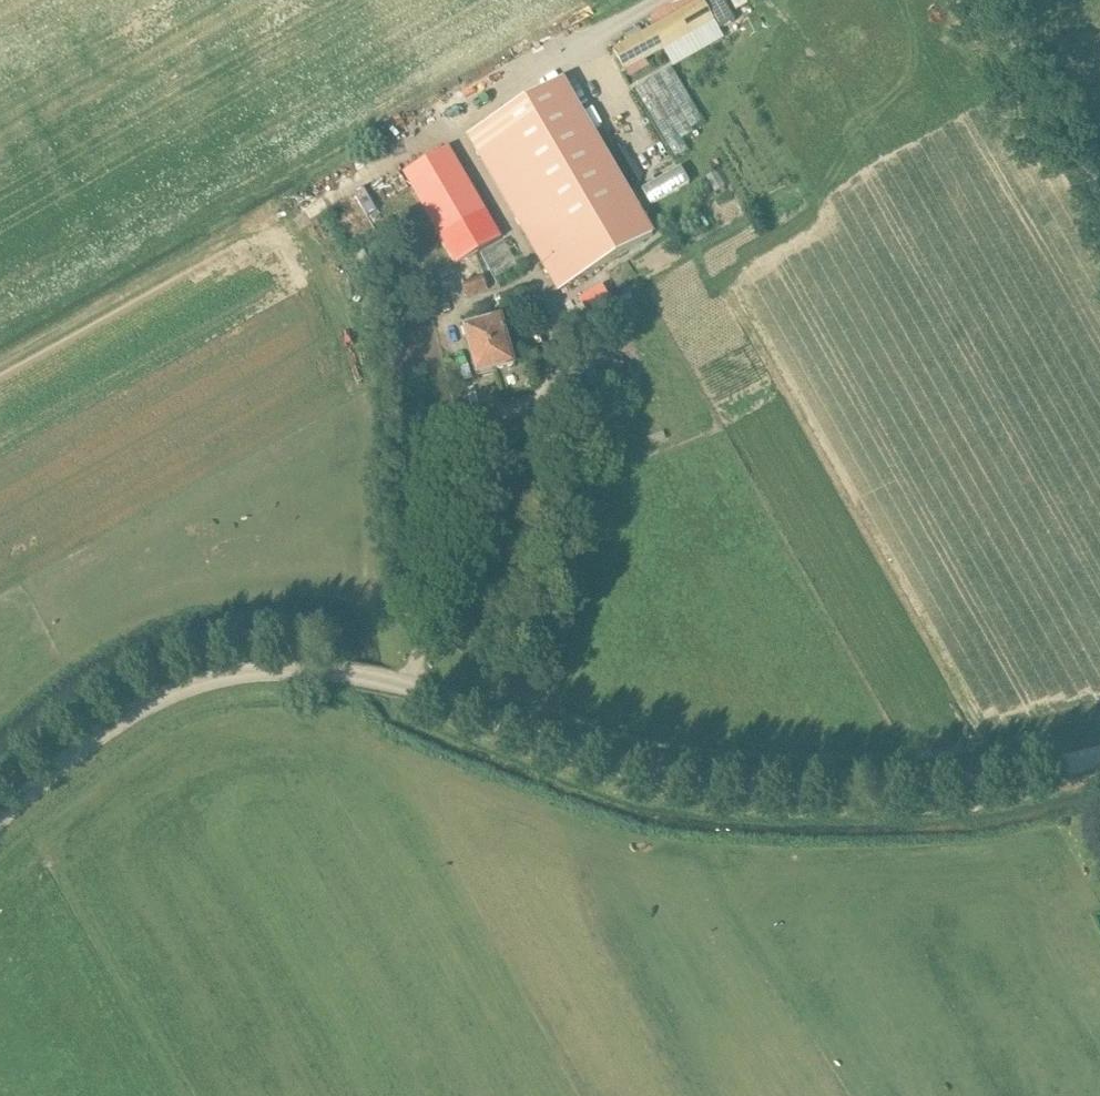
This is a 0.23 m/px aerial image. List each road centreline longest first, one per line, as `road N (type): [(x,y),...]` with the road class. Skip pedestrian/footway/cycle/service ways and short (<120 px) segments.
road 1 (unclassified): [(0,816),(159,698),(205,680),(277,668),(391,680),(597,759),(713,784),(933,788),(1099,757)]
road 2 (residential): [(1099,185),(987,0)]

